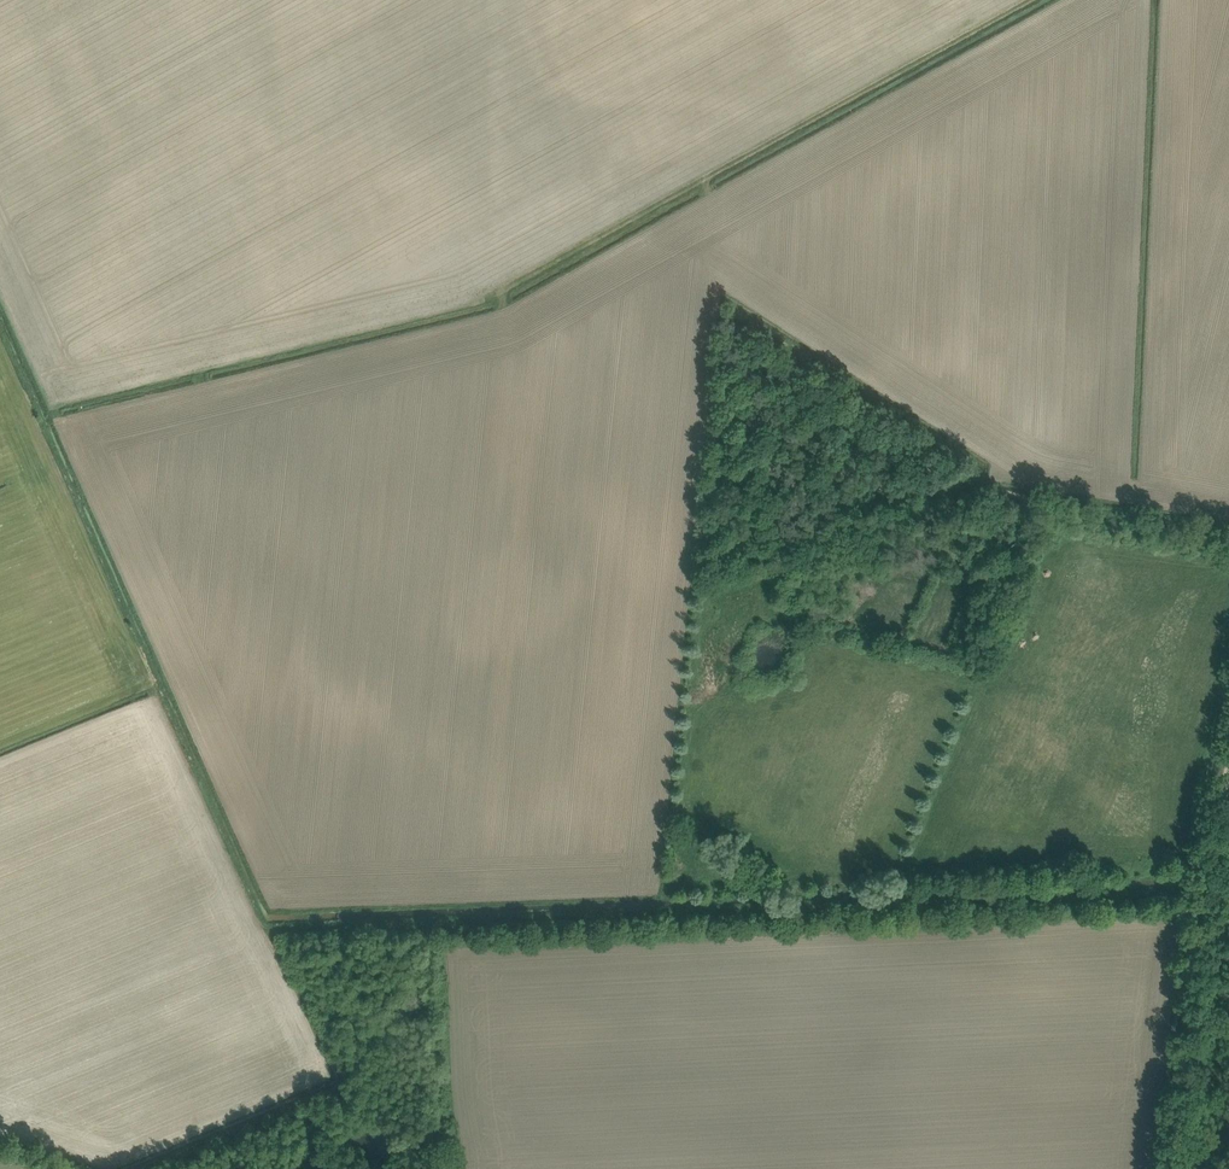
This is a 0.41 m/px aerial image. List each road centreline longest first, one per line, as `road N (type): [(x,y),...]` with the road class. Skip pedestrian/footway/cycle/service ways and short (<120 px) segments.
road 1 (track): [(525,285),(1037,0)]
road 2 (track): [(1177,1168),(1228,778)]

